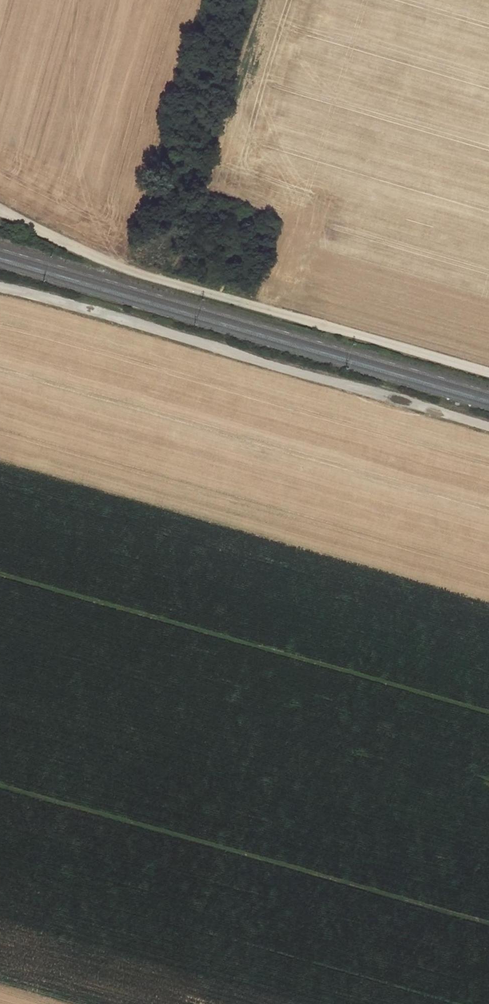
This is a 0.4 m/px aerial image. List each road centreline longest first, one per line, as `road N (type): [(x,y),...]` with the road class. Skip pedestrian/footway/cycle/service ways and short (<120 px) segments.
road 1 (track): [(0,208),(131,269),(488,374)]
road 2 (track): [(488,433),(0,292)]

